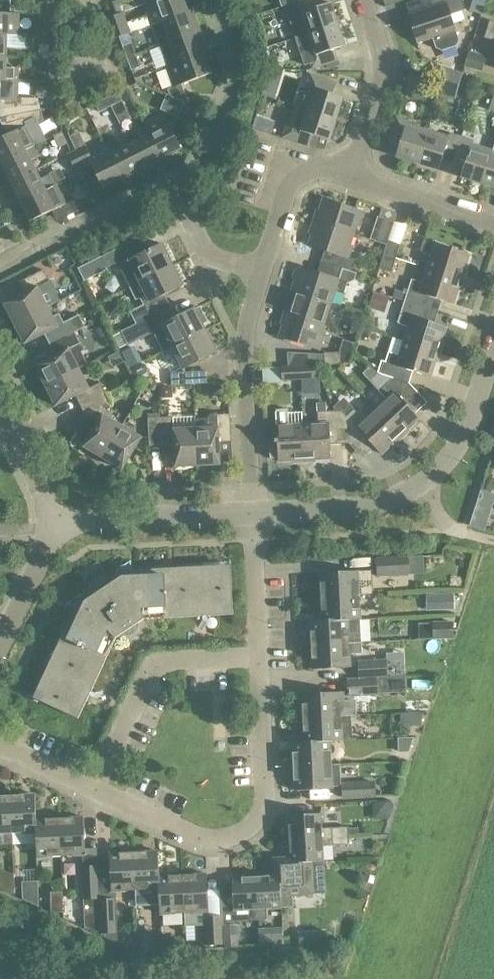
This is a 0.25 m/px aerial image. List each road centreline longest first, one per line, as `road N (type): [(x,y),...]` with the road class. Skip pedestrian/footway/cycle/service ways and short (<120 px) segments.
road 1 (residential): [(252,513),(245,377),(293,174),(353,185)]
road 2 (residential): [(260,657),(265,800),(249,827),(216,836),(104,783)]
road 3 (residential): [(252,513),(382,504),(420,487),(469,431),(493,354)]
road 4 (residential): [(104,783),(157,668),(260,657)]
road 5 (residential): [(56,523),(252,513)]
road 6 (residential): [(353,185),(377,105),(382,42),(368,0)]
road 7 (residential): [(493,225),(353,185)]
road 8 (residential): [(0,656),(56,523)]
road 9 (residential): [(260,657),(252,513)]
road 10 (residential): [(56,523),(0,407)]

